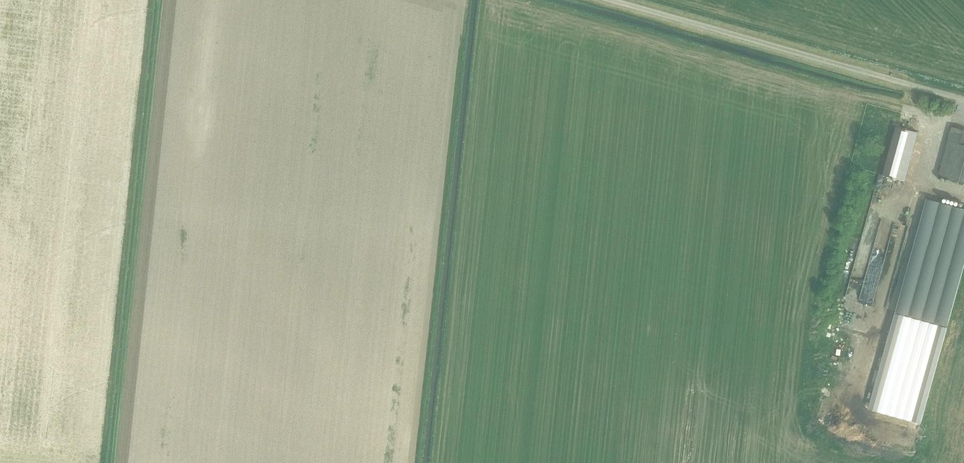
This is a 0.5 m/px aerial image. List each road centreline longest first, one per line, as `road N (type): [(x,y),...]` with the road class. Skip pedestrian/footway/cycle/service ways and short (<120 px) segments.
road 1 (unclassified): [(963,100),(613,0)]

